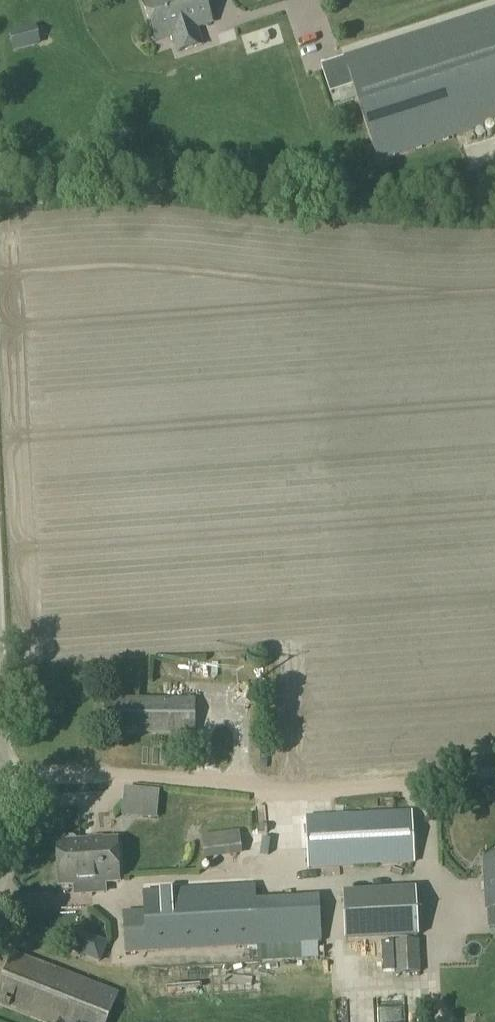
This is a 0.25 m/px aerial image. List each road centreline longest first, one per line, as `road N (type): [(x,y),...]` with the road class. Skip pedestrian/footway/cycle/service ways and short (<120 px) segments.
road 1 (track): [(0,773),(286,790),(494,772)]

